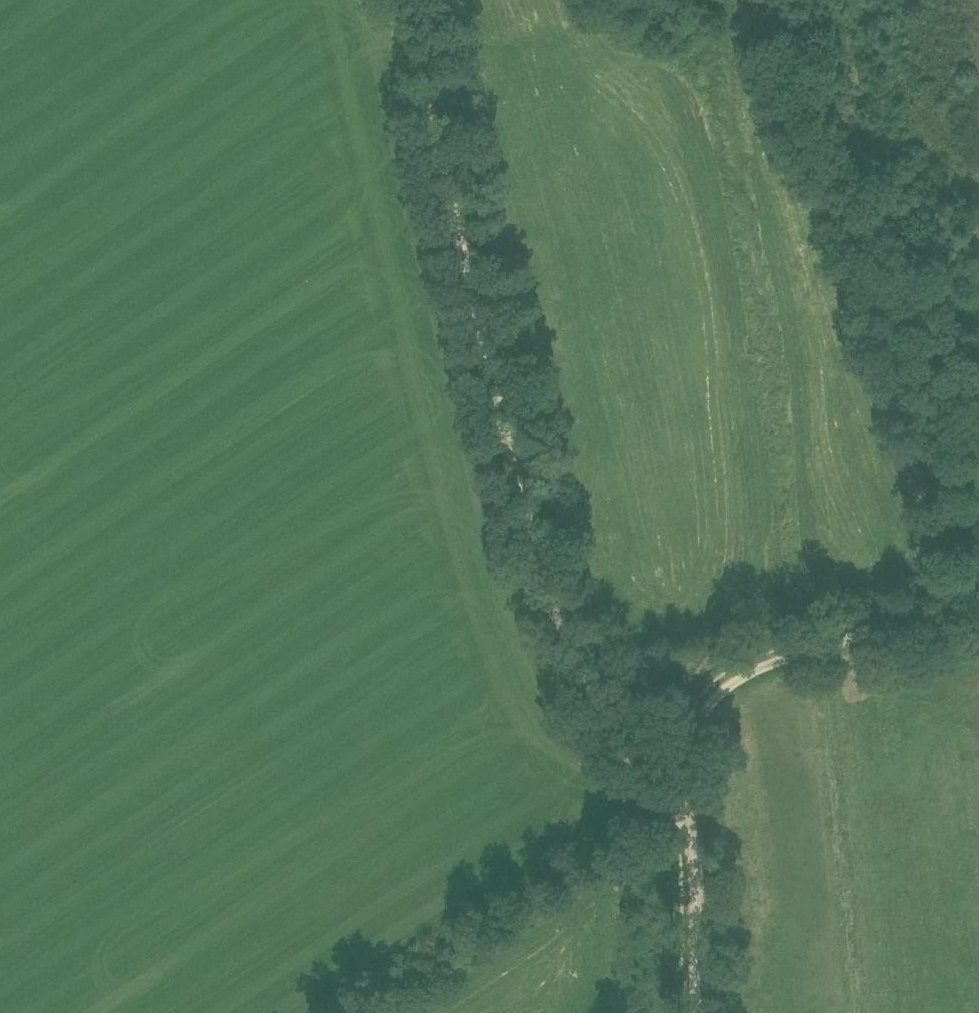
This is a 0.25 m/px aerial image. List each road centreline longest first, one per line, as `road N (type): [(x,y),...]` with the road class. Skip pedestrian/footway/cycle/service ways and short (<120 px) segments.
road 1 (track): [(679,813),(664,812),(601,720),(567,642),(404,0)]
road 2 (track): [(691,813),(691,732),(714,692),(769,662),(965,594)]
road 3 (track): [(698,1012),(691,813)]

